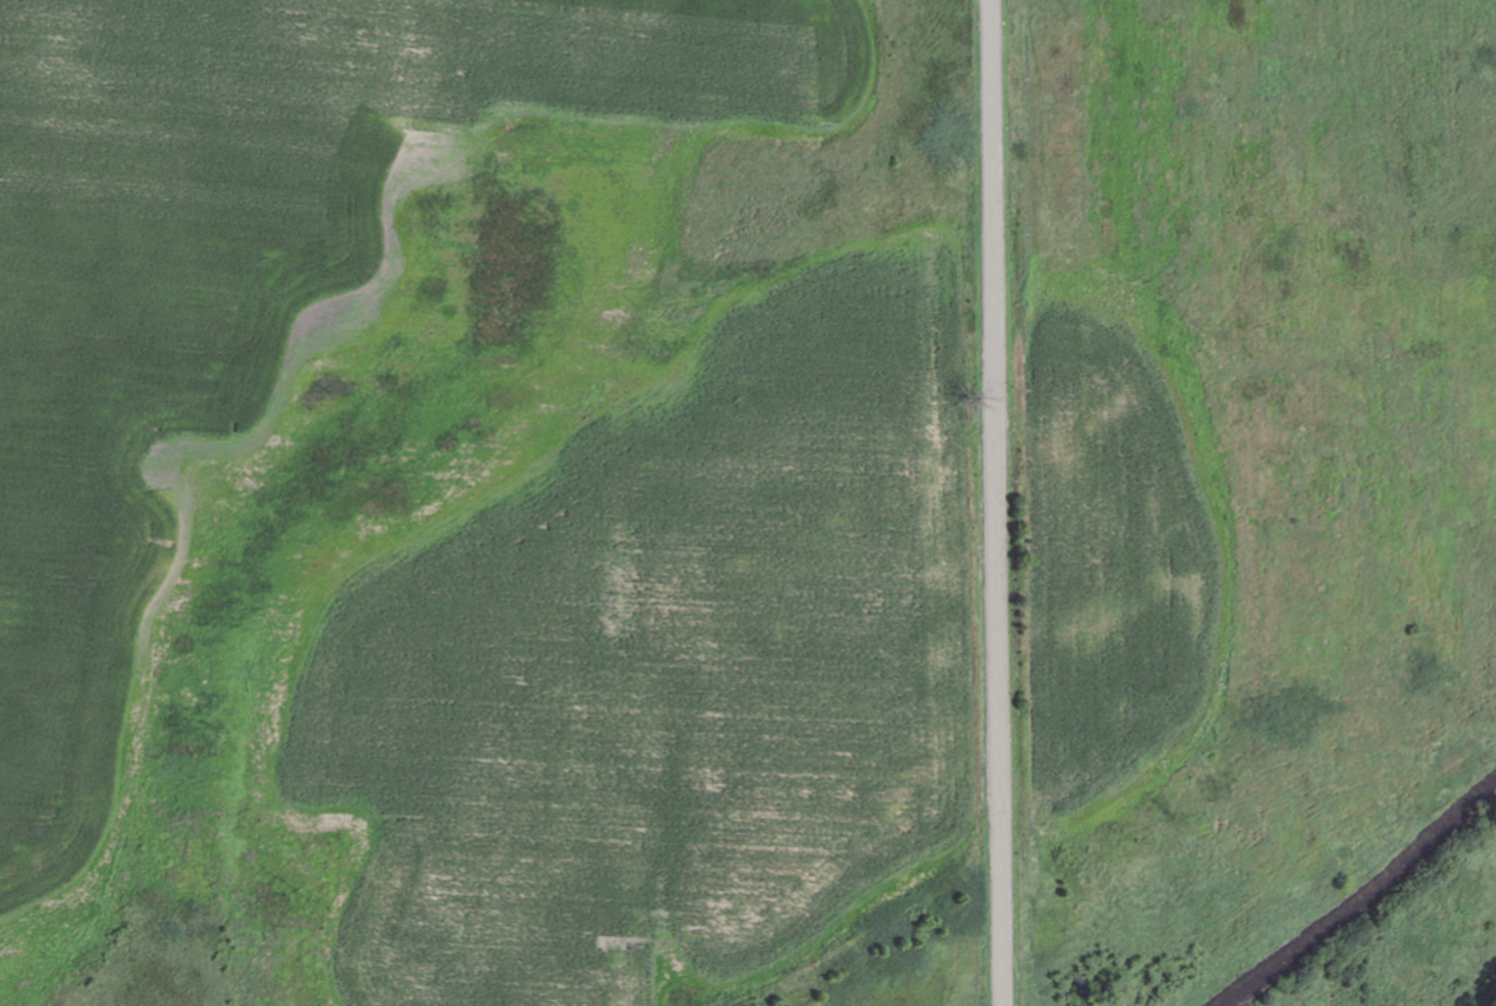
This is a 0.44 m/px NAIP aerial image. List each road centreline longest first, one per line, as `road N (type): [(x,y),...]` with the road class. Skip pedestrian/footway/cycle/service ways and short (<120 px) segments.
road 1 (secondary): [(992,0),(1002,1005)]

